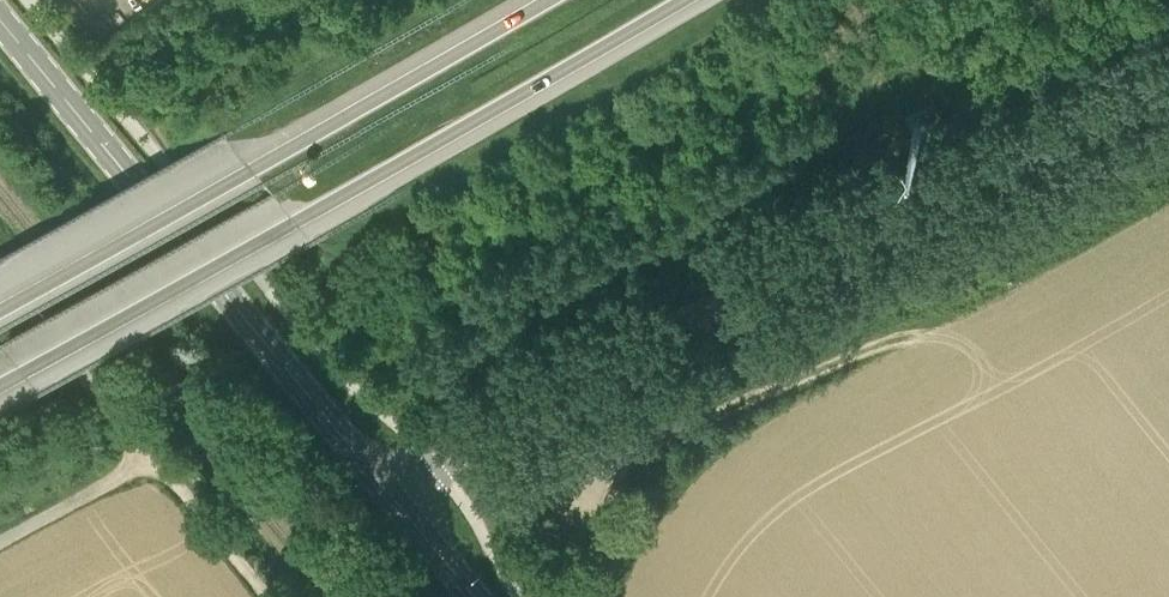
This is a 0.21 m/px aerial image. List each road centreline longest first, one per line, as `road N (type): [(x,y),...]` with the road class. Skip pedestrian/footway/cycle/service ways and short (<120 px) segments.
road 1 (unclassified): [(391,496),(445,458),(788,267),(1168,72)]
road 2 (primary): [(0,386),(677,0)]
road 3 (primary): [(544,0),(0,311)]
road 4 (tertiary): [(391,496),(0,18)]
road 5 (track): [(535,407),(568,448),(589,460),(617,460),(885,343),(940,330)]
road 6 (track): [(0,265),(270,596)]
road 7 (track): [(153,455),(0,542)]
road 8 (tertiary): [(475,596),(391,496)]

